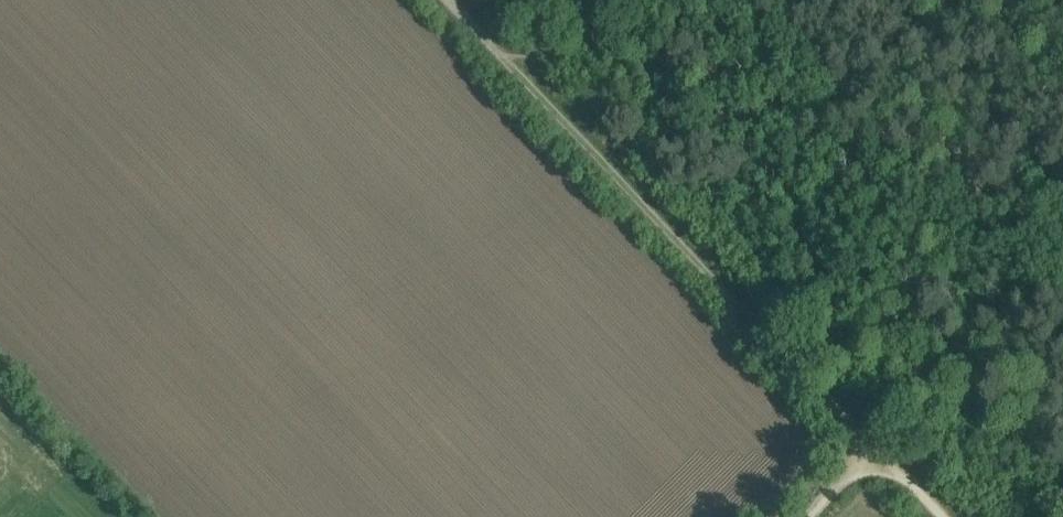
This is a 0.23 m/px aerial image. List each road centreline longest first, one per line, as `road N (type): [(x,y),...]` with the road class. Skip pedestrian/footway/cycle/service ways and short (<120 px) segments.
road 1 (track): [(863,443),(509,77)]
road 2 (track): [(863,443),(967,319)]

